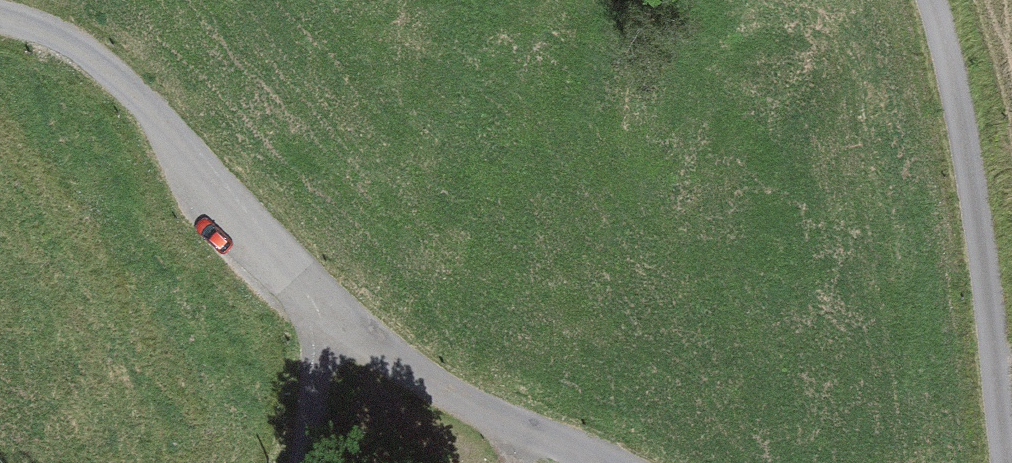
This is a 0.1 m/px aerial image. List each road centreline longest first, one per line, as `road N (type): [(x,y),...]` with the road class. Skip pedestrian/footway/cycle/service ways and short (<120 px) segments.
road 1 (track): [(934,0),(978,206),(1009,462)]
road 2 (residential): [(0,17),(93,62),(145,105),(340,315)]
road 3 (residential): [(340,315),(454,402),(603,462)]
road 4 (residential): [(340,315),(311,462)]

